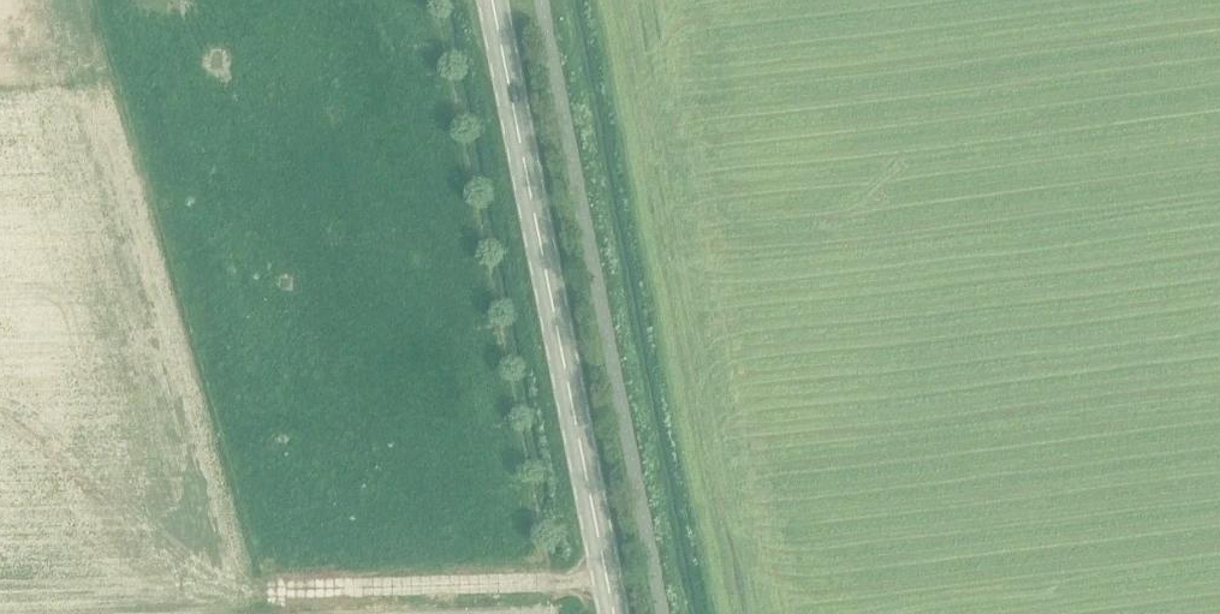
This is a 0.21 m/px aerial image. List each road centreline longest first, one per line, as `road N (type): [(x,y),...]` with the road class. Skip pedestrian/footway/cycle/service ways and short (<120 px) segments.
road 1 (tertiary): [(612,613),(490,0)]

